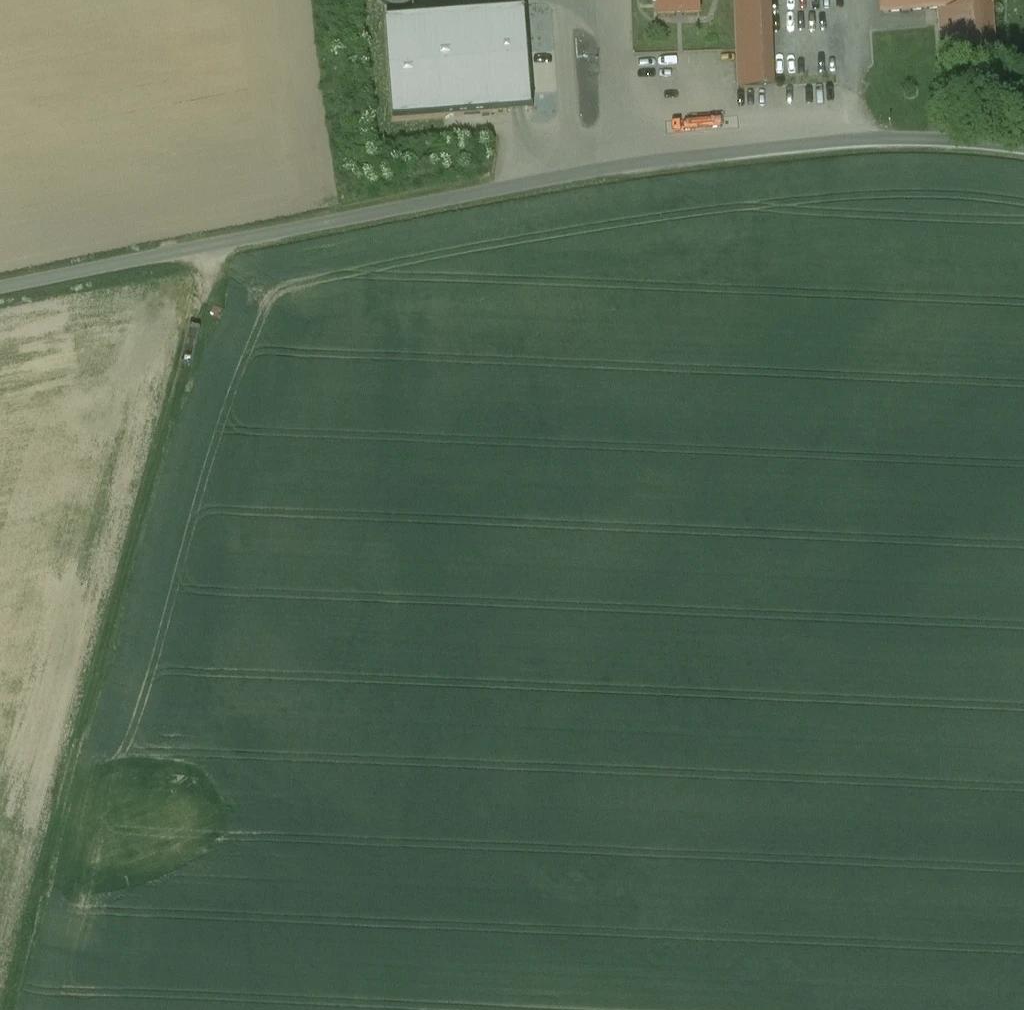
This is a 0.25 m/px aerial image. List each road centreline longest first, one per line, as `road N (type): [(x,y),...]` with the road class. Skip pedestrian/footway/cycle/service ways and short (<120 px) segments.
road 1 (unclassified): [(0,290),(711,155),(928,138),(1023,149)]

